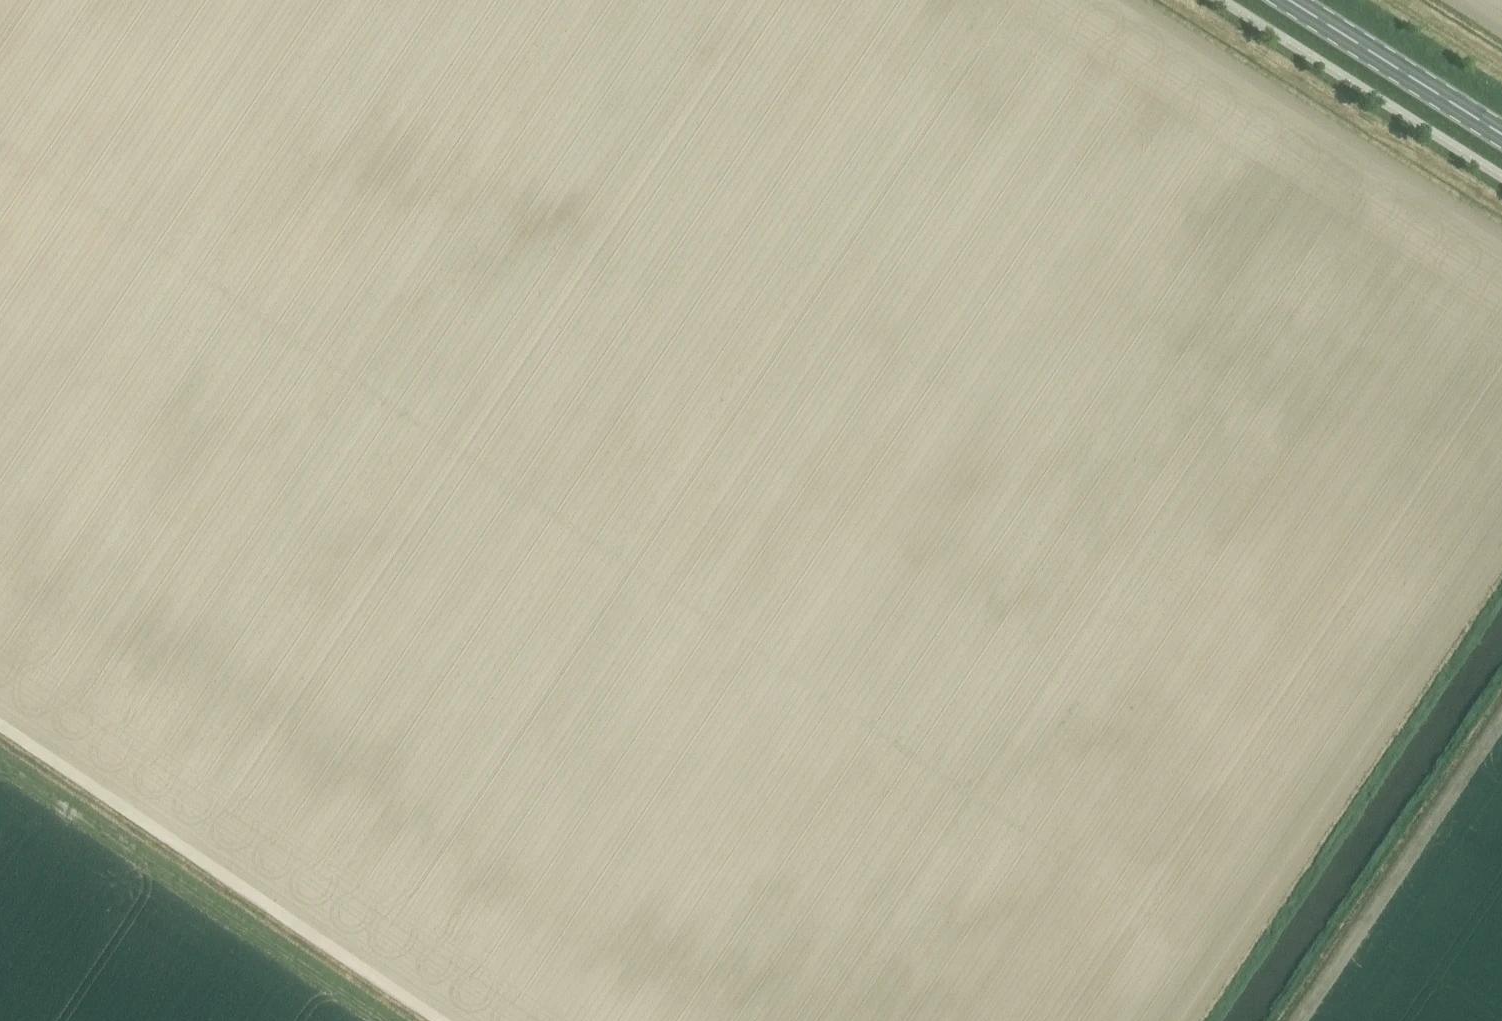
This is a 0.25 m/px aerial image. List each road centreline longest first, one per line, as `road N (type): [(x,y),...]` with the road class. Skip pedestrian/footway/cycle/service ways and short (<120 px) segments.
road 1 (track): [(439,1020),(0,725)]
road 2 (primary): [(1501,137),(1286,0)]

